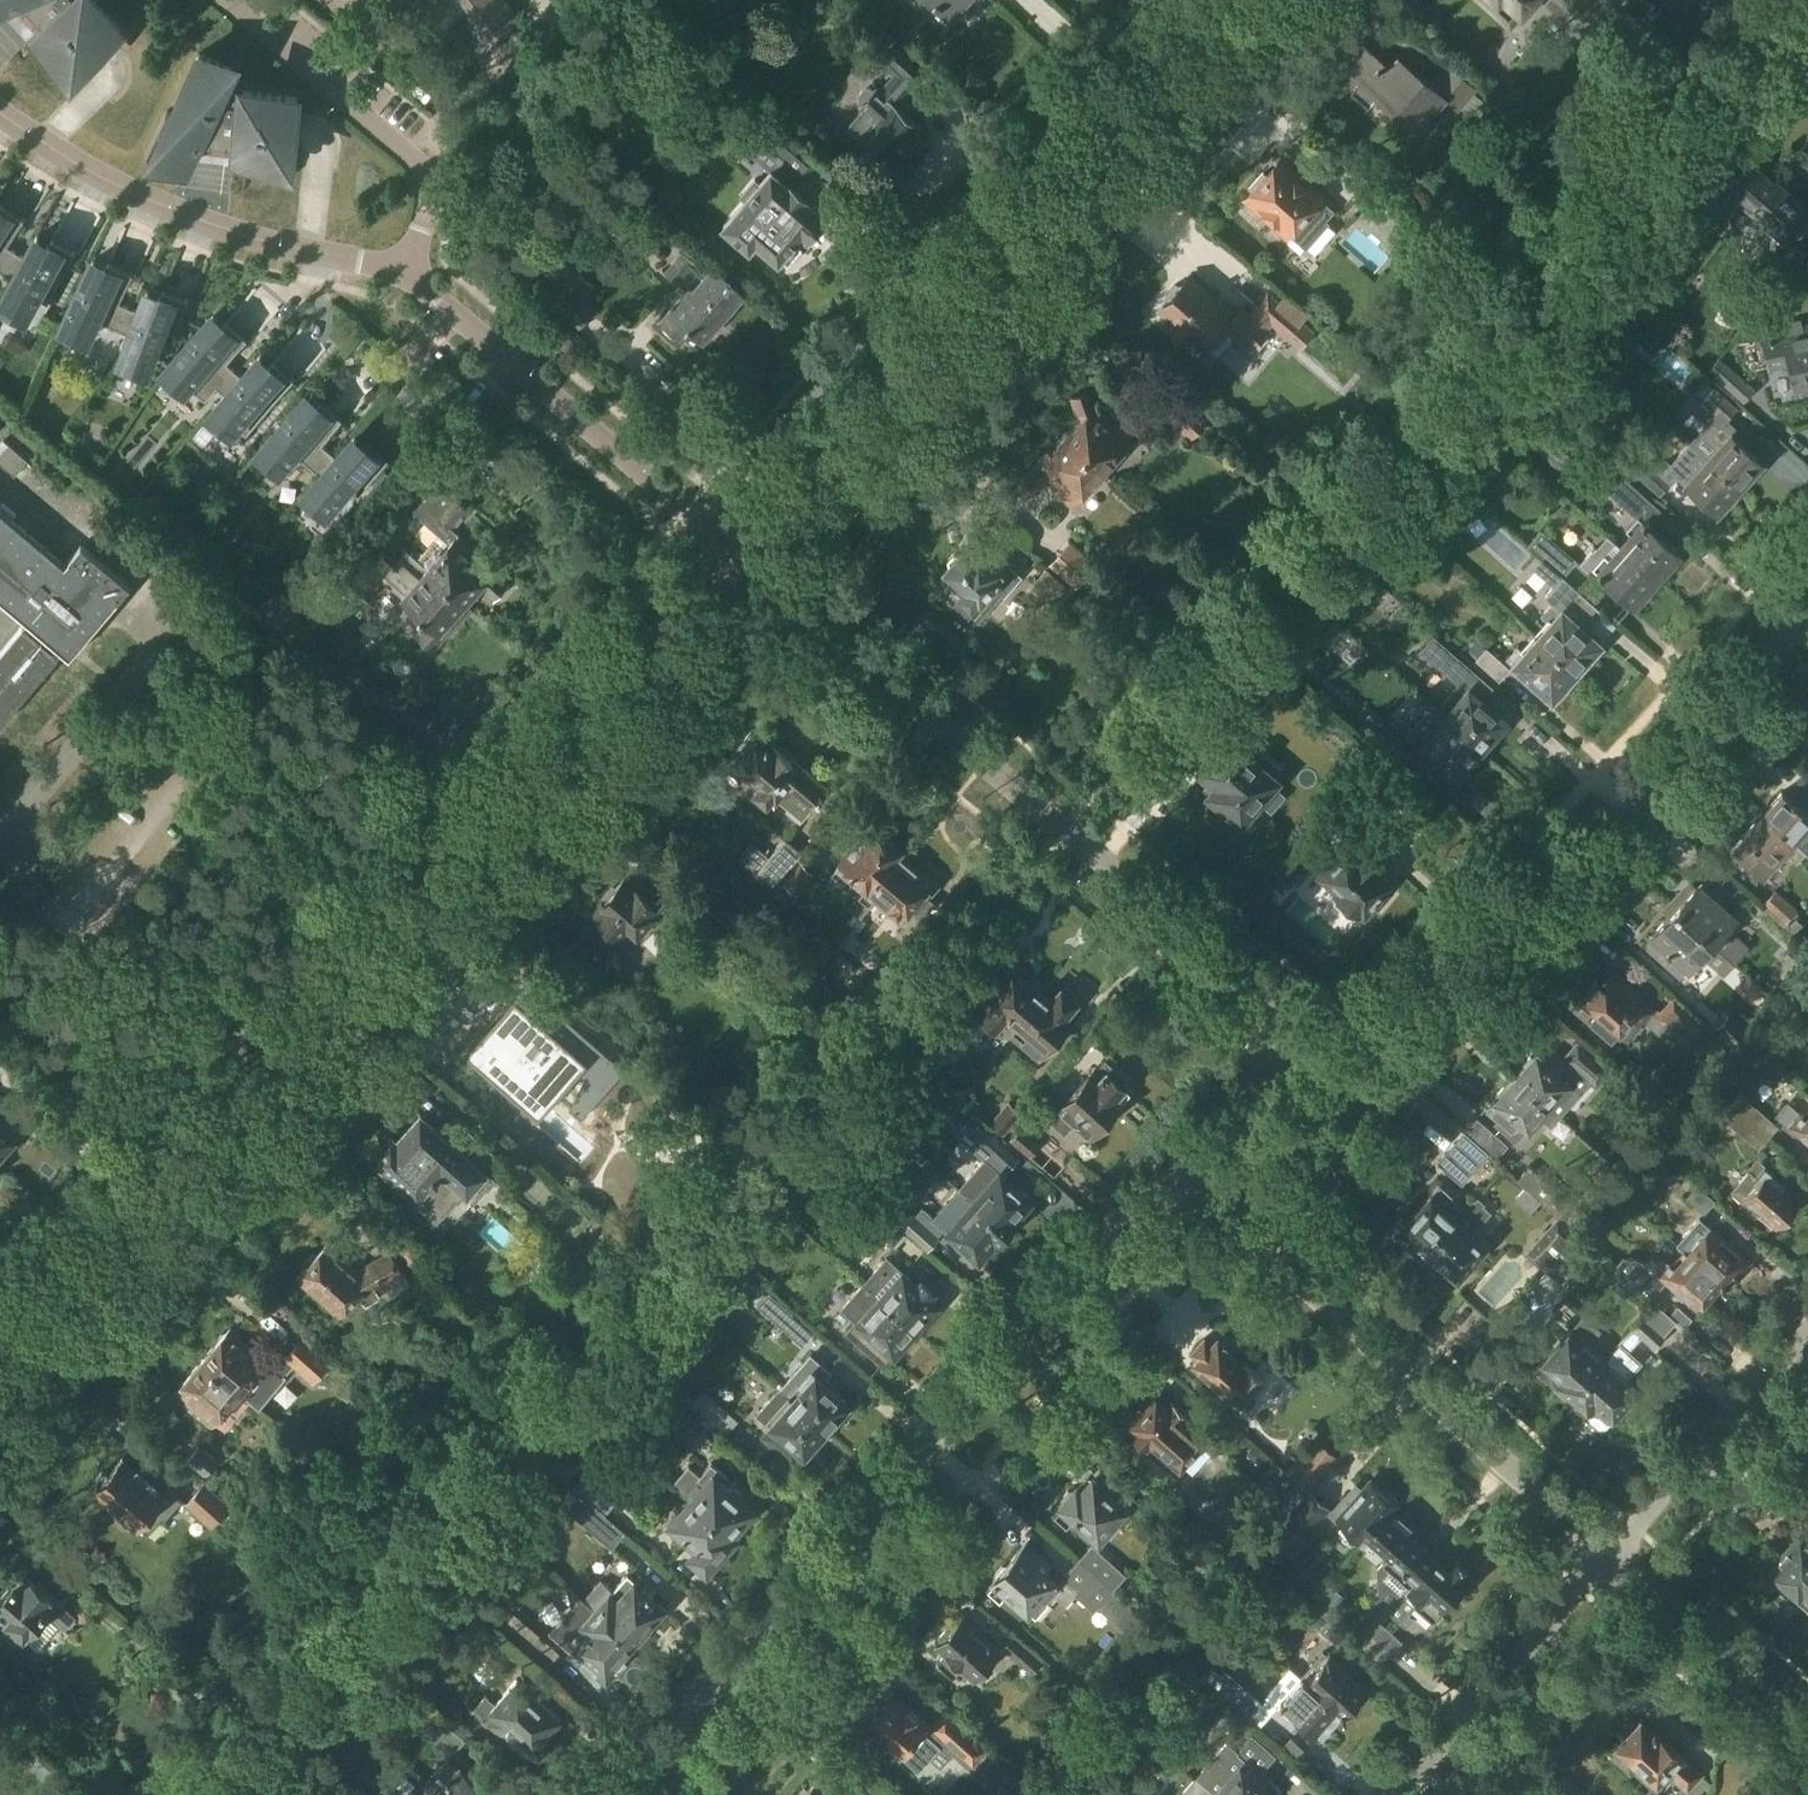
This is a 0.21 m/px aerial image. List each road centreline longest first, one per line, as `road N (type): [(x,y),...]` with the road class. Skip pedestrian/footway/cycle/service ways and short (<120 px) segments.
road 1 (residential): [(0,1382),(742,551)]
road 2 (residential): [(1190,1173),(637,1794)]
road 3 (residential): [(1307,1039),(742,551)]
road 4 (residential): [(742,551),(1227,0)]
road 5 (residential): [(1375,1097),(1807,608)]
road 6 (residential): [(1611,1556),(1256,1230)]
road 7 (residential): [(408,273),(235,233),(157,206),(0,114)]
road 8 (residential): [(742,551),(408,273)]
road 9 (residential): [(408,273),(427,205),(423,166),(232,0)]
road 10 (track): [(1065,830),(837,1086)]
road 11 (residential): [(1611,1556),(1401,1794)]
road 12 (residential): [(1807,1331),(1611,1556)]
road 13 (residential): [(1807,1734),(1611,1556)]
road 14 (residential): [(1256,1230),(1375,1097)]
road 15 (residential): [(1307,1039),(1190,1173)]

